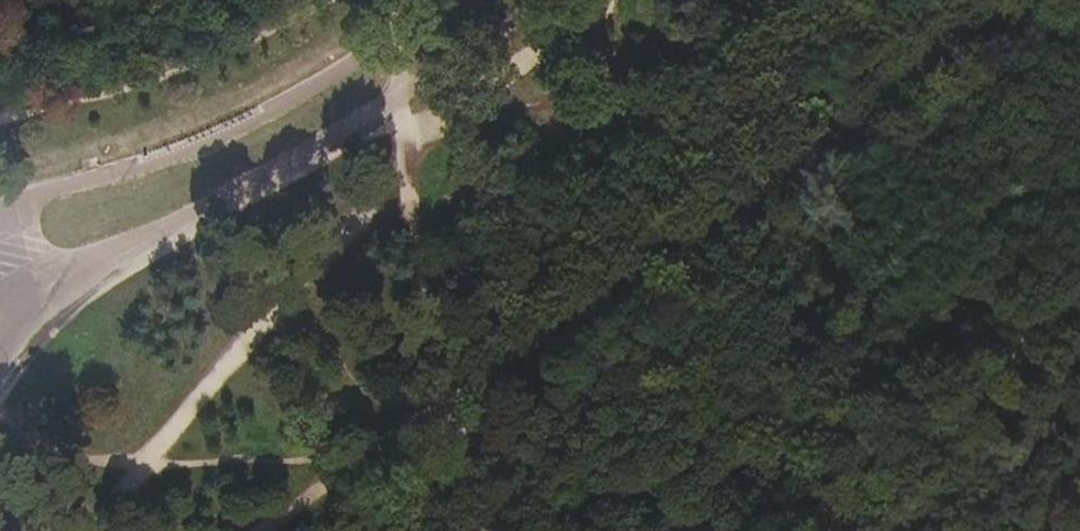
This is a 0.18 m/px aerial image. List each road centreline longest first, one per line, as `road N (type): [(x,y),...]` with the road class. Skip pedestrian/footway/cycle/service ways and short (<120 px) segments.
road 1 (track): [(389,0),(403,172),(473,530)]
road 2 (track): [(1079,292),(820,530)]

